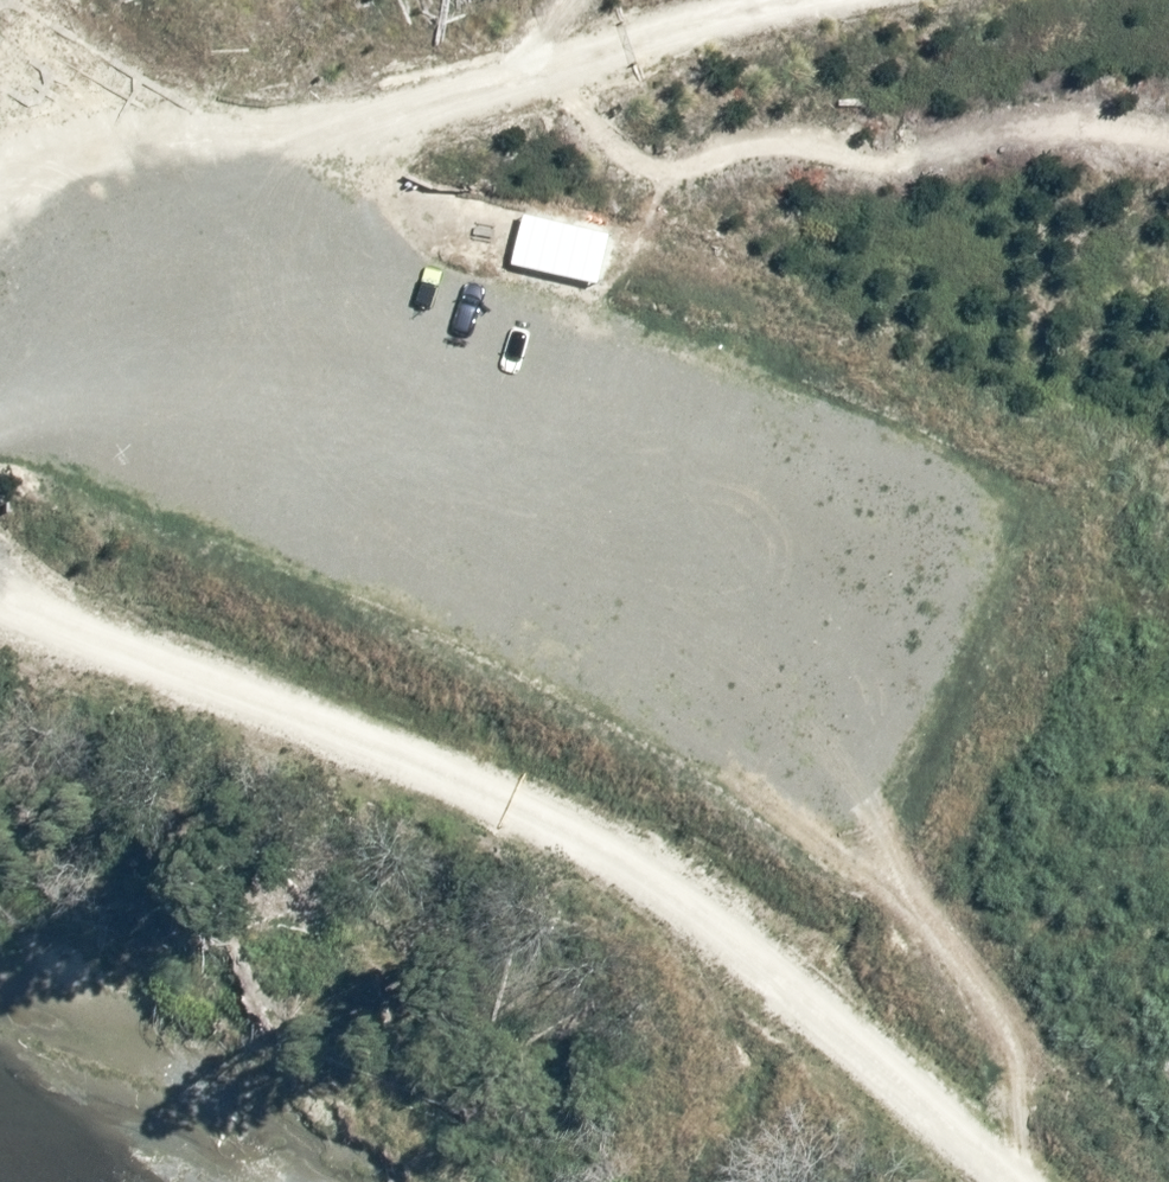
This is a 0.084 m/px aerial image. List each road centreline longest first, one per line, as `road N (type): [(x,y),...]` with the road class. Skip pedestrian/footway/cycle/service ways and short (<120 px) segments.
road 1 (track): [(78,387),(779,768),(929,512),(279,190),(162,279)]
road 2 (track): [(993,1181),(712,908),(423,750),(0,615)]
road 3 (track): [(782,0),(463,102),(79,159),(0,195)]
road 4 (track): [(162,279),(0,487)]

